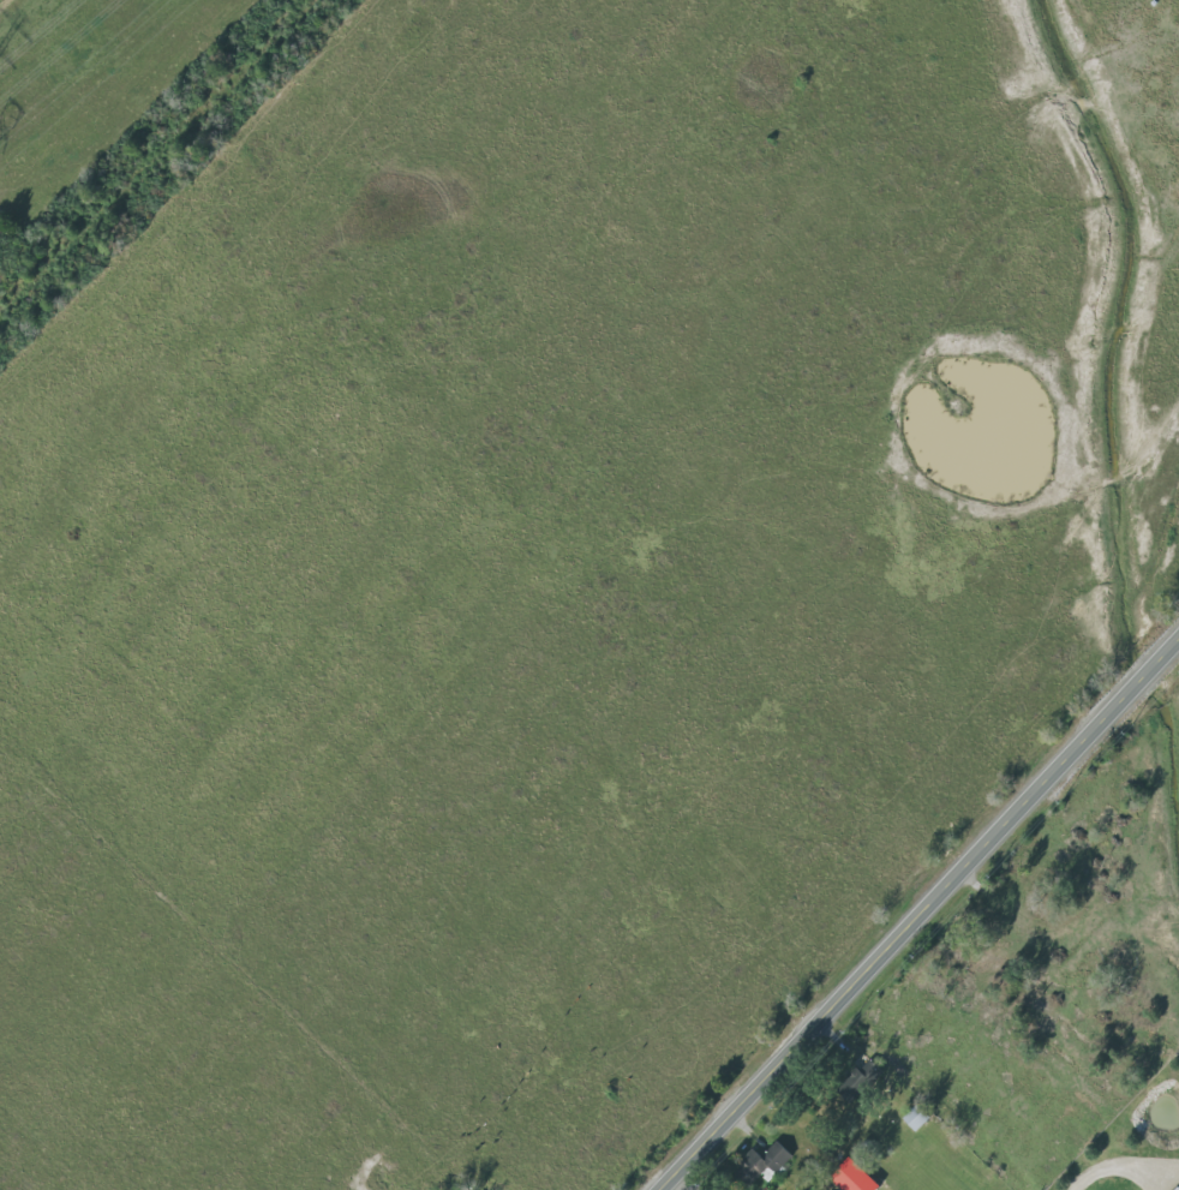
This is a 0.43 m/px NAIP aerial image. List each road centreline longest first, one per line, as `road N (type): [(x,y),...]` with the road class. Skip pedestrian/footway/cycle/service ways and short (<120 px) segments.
road 1 (secondary): [(669,1189),(1178,648)]

